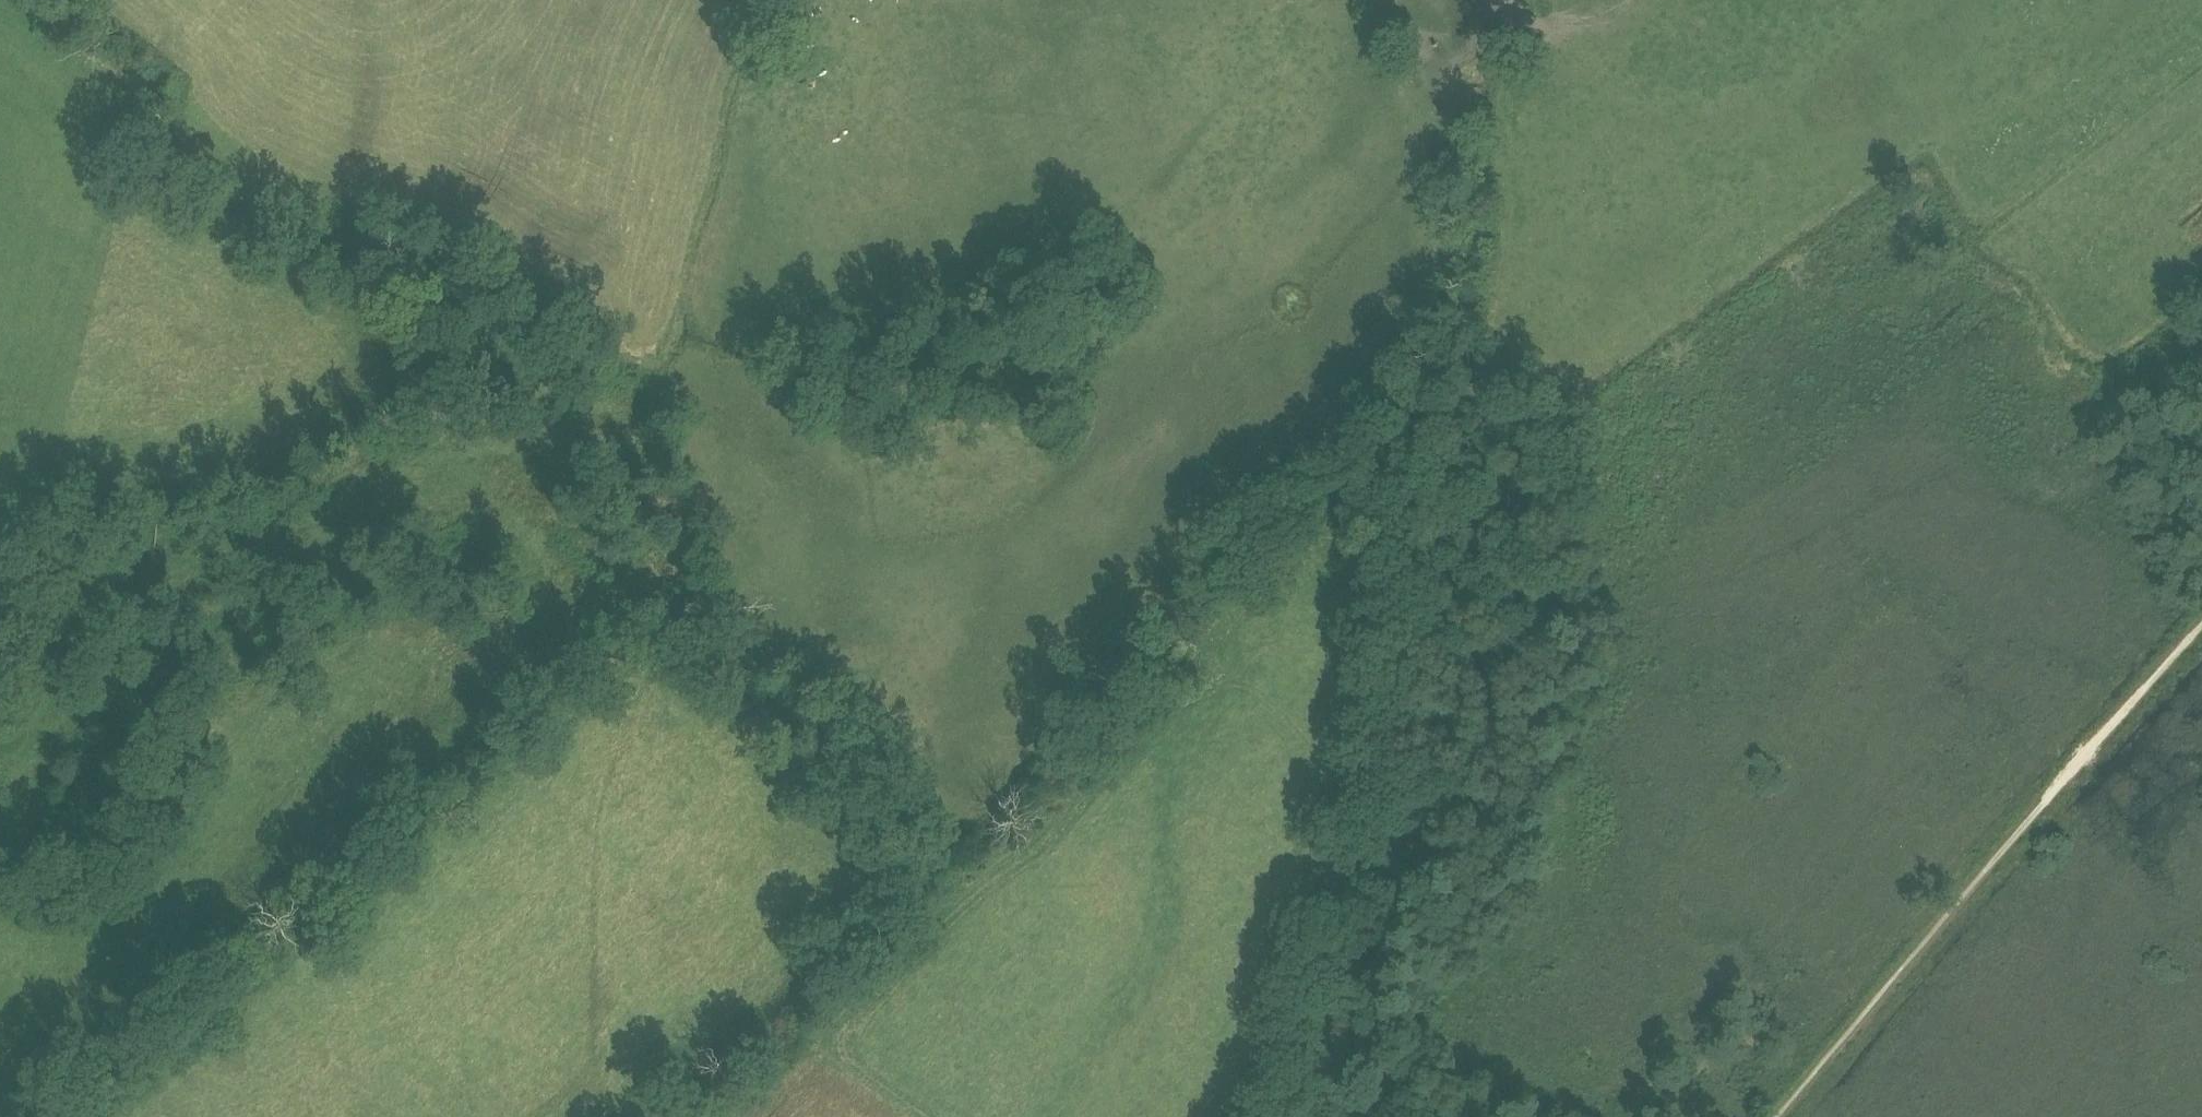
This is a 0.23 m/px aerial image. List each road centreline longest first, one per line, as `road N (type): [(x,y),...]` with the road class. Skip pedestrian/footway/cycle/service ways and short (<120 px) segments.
road 1 (track): [(1782,1116),(2201,618)]

